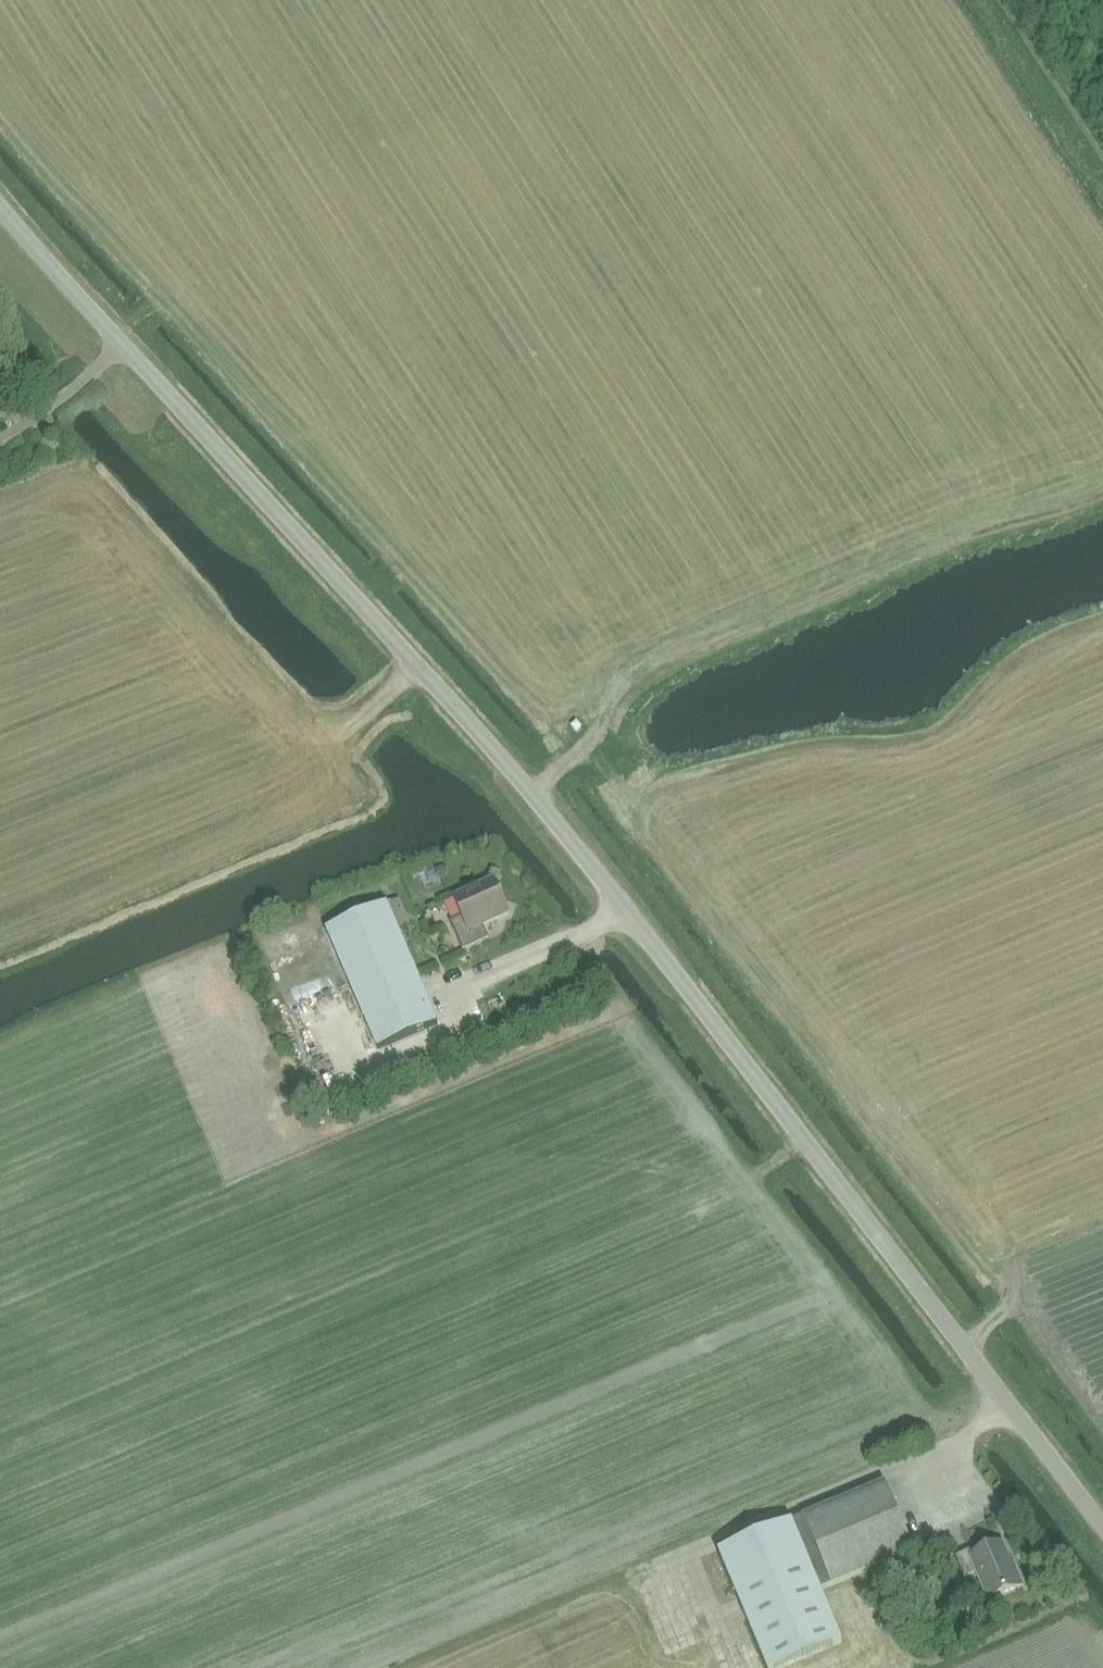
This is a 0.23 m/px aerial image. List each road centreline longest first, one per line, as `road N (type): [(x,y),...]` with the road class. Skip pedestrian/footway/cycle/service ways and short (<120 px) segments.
road 1 (unclassified): [(1102,1528),(599,869),(0,204)]

